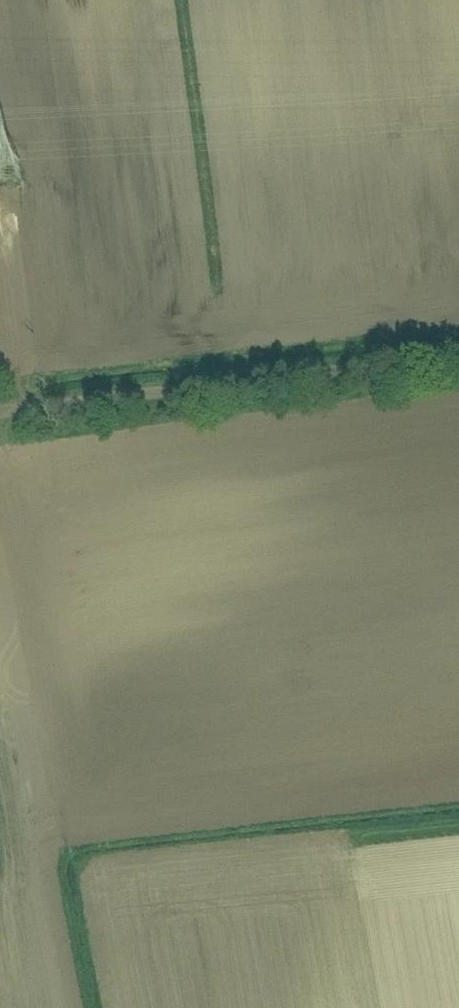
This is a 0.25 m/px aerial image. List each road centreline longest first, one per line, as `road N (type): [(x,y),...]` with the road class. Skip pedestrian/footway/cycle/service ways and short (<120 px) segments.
road 1 (unclassified): [(0,412),(458,348)]

